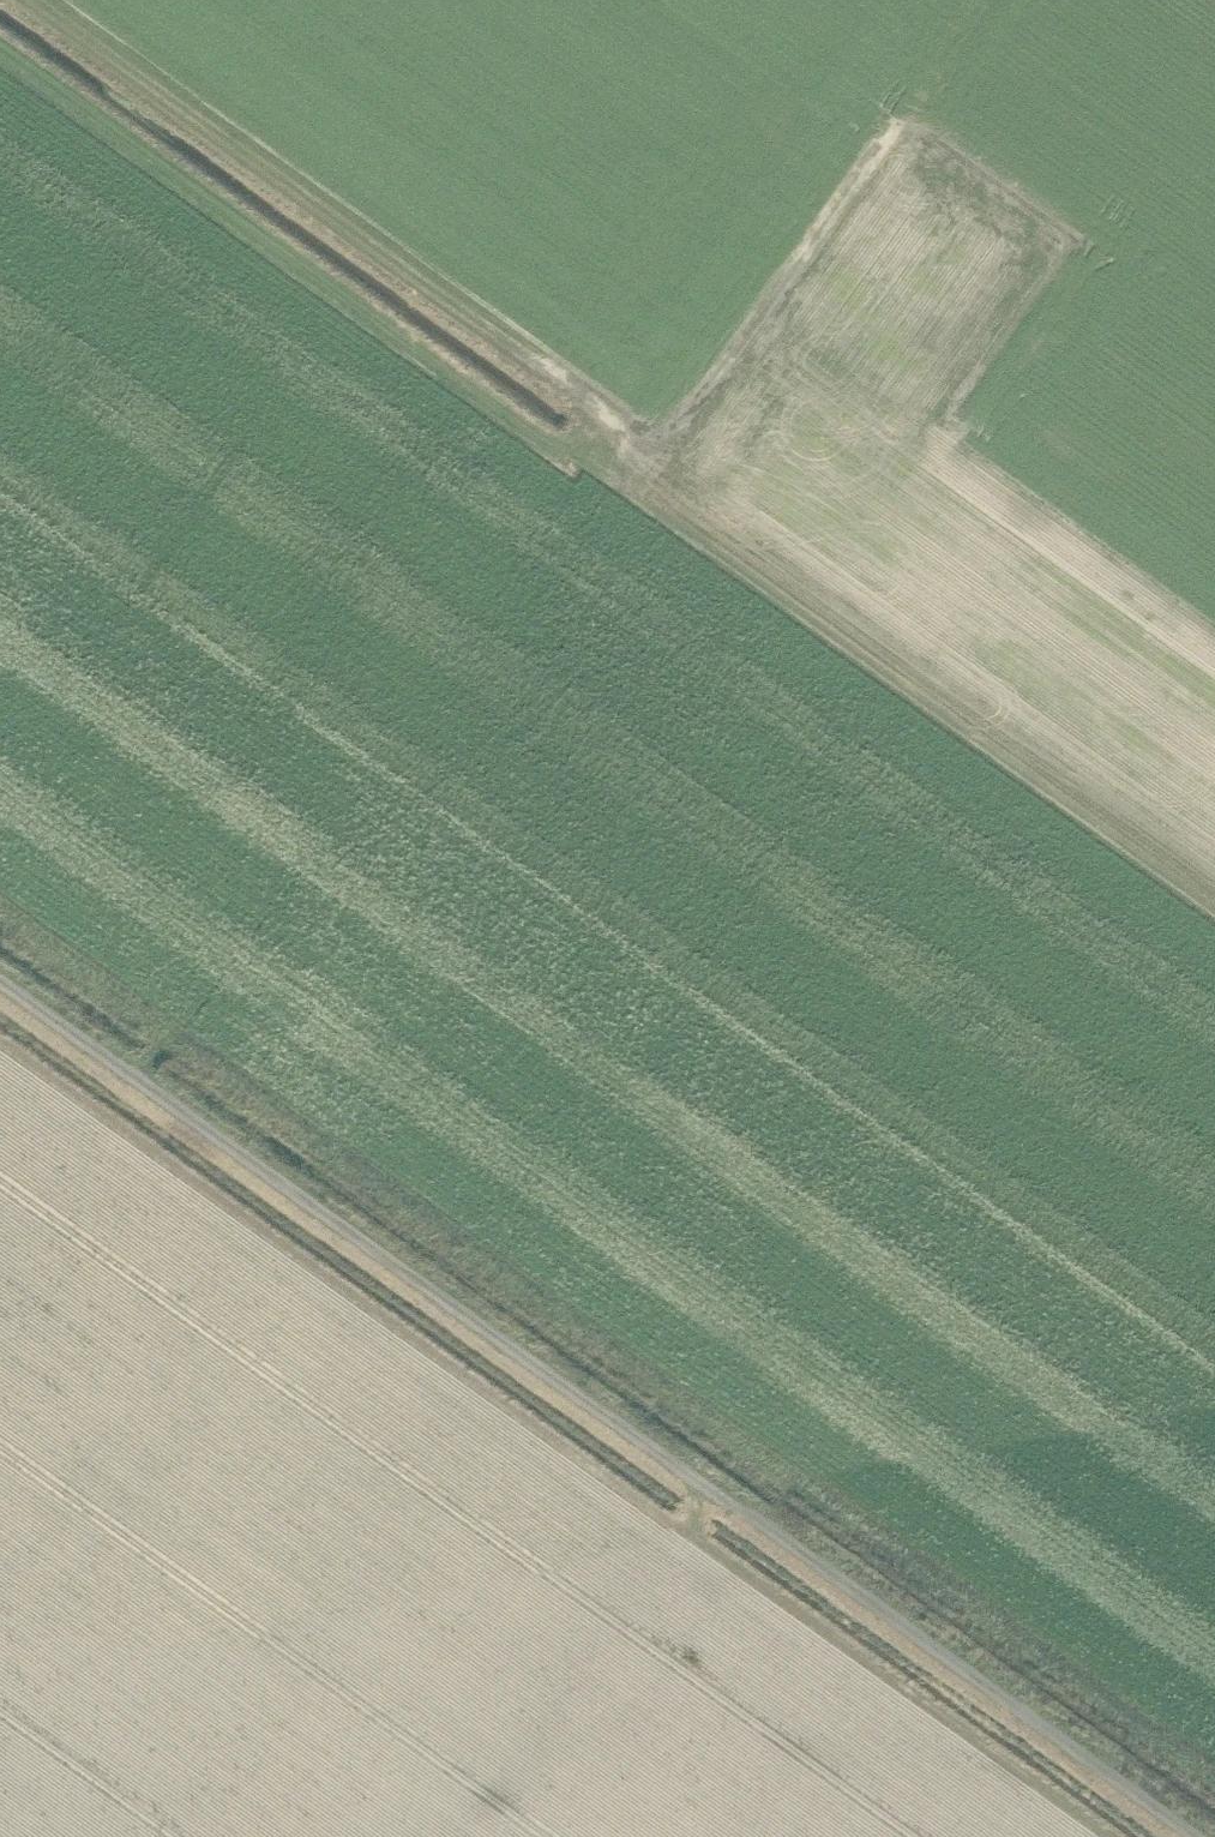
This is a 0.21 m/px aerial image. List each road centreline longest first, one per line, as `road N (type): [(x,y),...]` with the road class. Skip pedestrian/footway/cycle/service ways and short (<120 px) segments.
road 1 (track): [(1196,1836),(0,983)]

